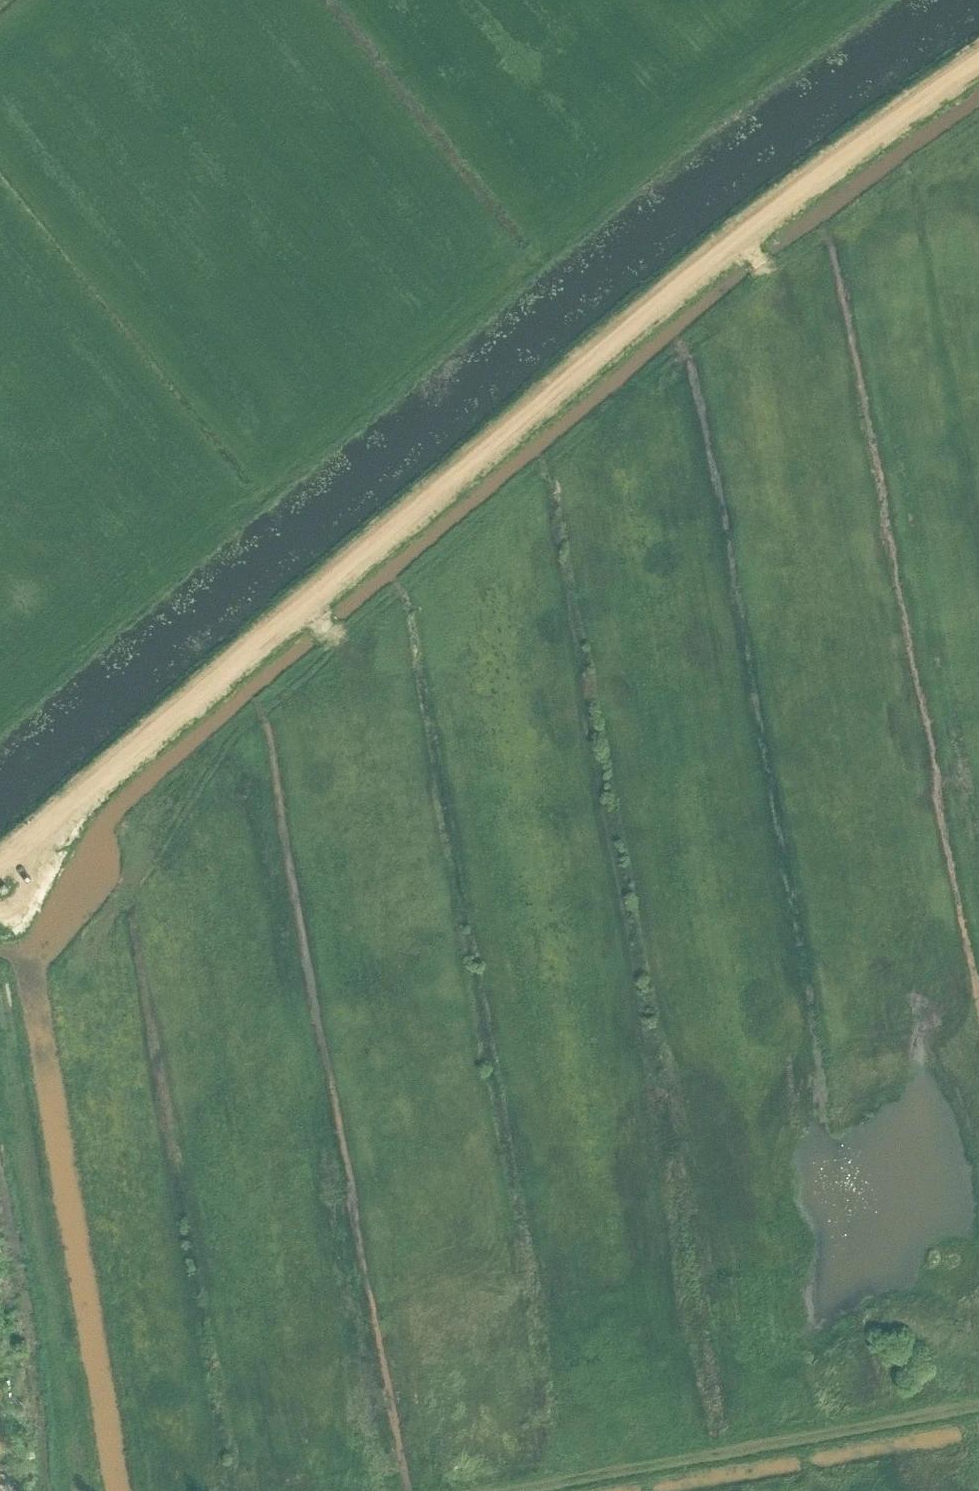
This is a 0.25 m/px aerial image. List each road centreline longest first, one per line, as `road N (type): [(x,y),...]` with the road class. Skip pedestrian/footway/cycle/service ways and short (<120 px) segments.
road 1 (track): [(0,861),(645,308),(837,156),(978,59)]
road 2 (track): [(503,1490),(978,1405)]

